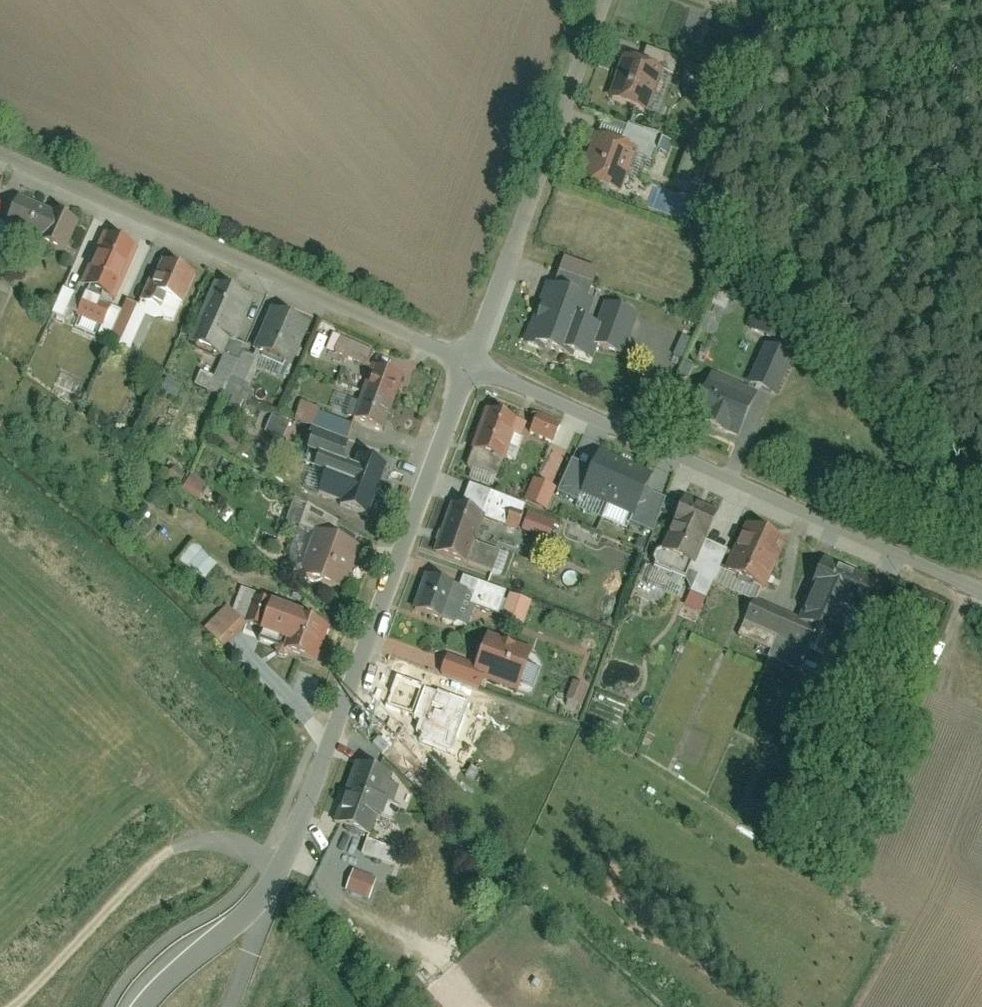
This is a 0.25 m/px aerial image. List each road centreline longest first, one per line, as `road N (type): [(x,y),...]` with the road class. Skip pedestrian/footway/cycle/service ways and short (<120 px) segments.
road 1 (residential): [(151,1006),(262,902),(284,862),(466,365)]
road 2 (residential): [(981,595),(466,365)]
road 3 (residential): [(466,365),(0,158)]
road 4 (residential): [(466,365),(600,0)]
road 5 (track): [(284,862),(237,847),(170,851),(135,878),(15,1006)]

